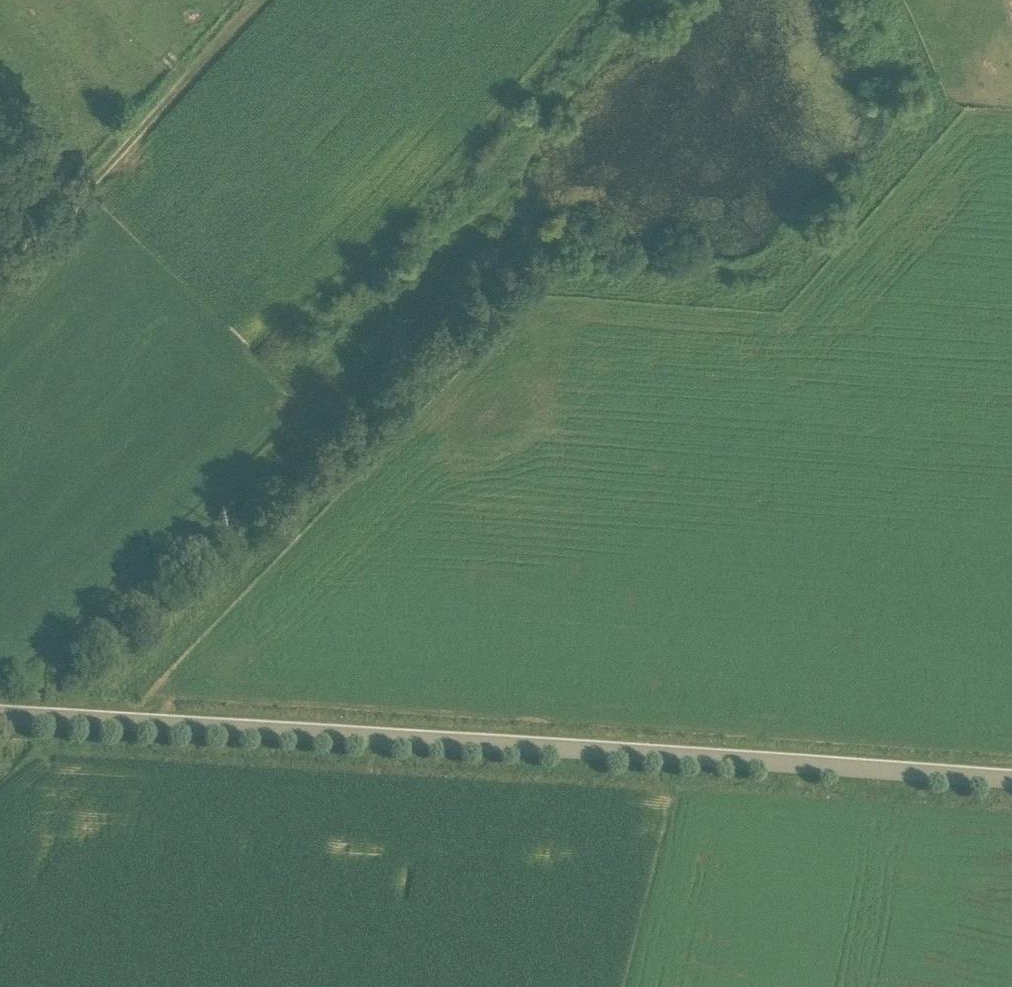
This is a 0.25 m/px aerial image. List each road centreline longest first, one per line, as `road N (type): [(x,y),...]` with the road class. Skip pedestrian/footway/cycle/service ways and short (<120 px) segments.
road 1 (tertiary): [(0,714),(1011,780)]
road 2 (track): [(256,0),(0,276)]

